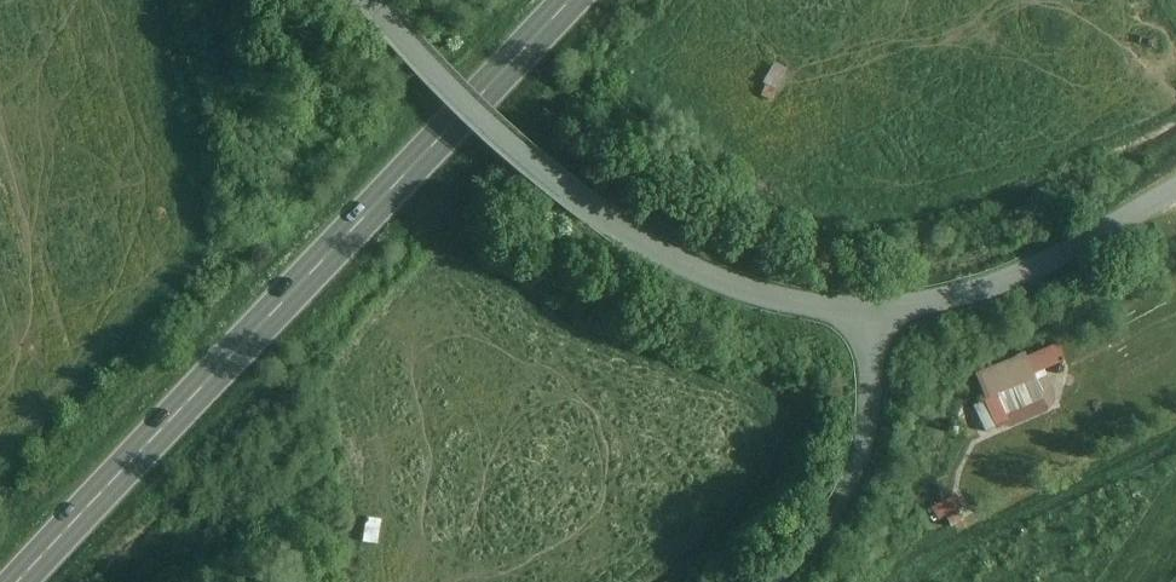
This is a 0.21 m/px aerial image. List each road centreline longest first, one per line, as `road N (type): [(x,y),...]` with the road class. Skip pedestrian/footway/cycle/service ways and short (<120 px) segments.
road 1 (primary): [(19,581),(571,0)]
road 2 (unclassified): [(1175,188),(1028,276),(951,300),(869,313)]
road 3 (unclassified): [(869,313),(810,308),(732,287),(631,236),(570,192)]
road 4 (residential): [(779,581),(812,550),(856,480),(871,408),(869,313)]
road 5 (unclassified): [(370,0),(448,87),(570,192)]

